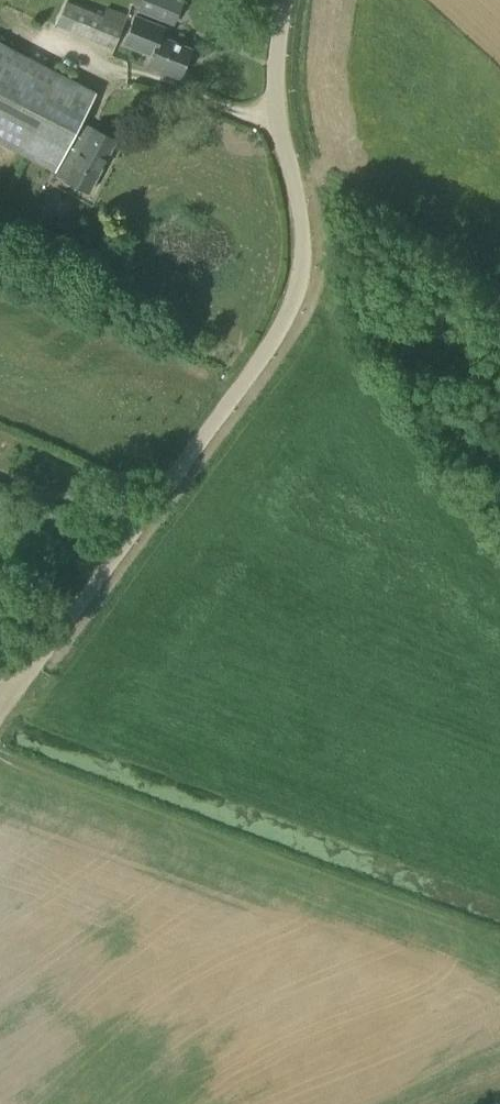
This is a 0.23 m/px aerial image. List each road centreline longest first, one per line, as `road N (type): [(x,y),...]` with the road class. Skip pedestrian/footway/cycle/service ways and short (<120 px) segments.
road 1 (unclassified): [(0,713),(275,336),(298,293),(302,235),(274,76),(287,0)]
road 2 (track): [(0,752),(499,940)]
road 3 (track): [(295,181),(326,184),(499,309)]

